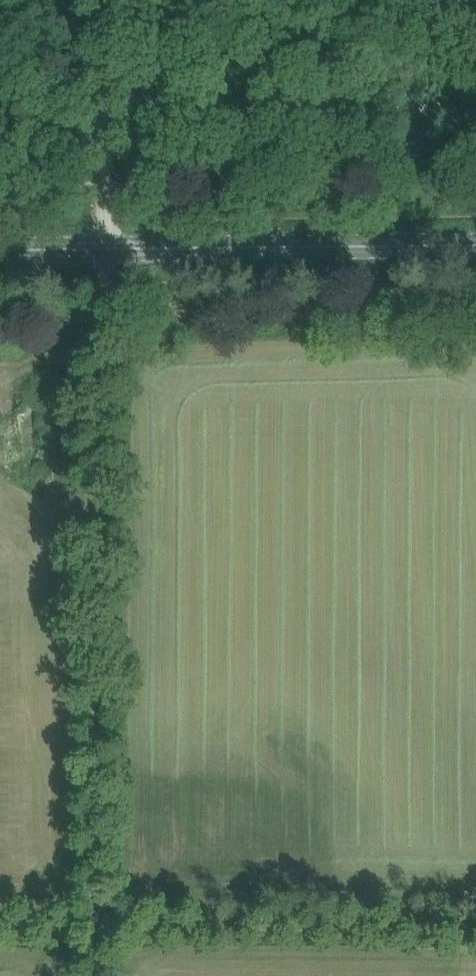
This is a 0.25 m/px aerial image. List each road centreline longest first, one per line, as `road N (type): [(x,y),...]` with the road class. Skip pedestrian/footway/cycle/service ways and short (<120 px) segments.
road 1 (track): [(103,243),(98,975)]
road 2 (tertiary): [(475,242),(0,246)]
road 3 (track): [(0,925),(475,928)]

